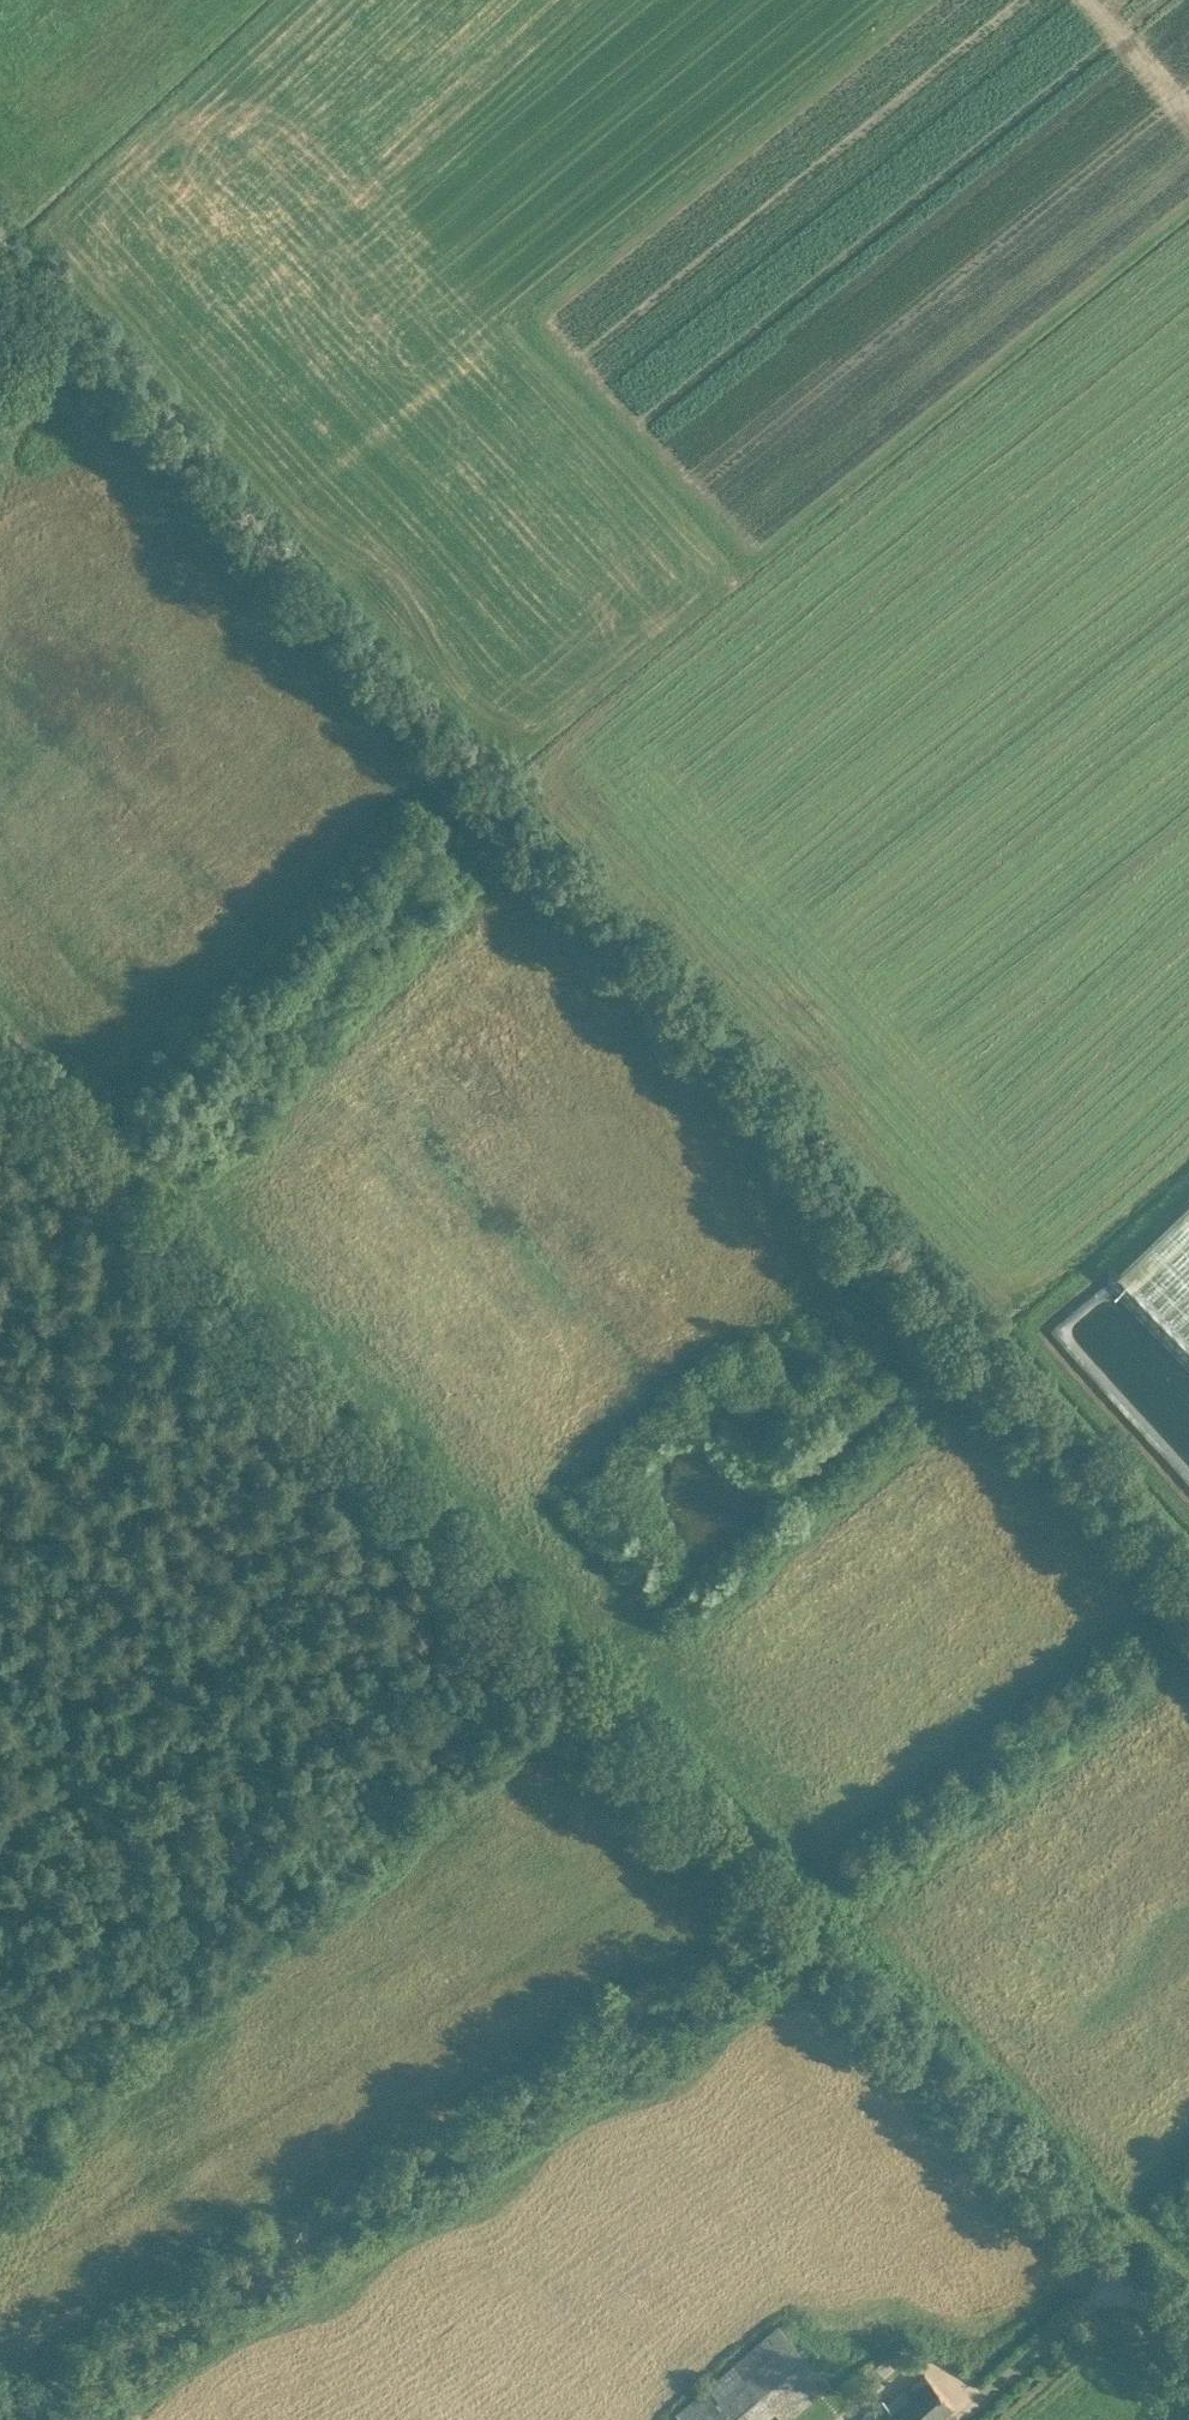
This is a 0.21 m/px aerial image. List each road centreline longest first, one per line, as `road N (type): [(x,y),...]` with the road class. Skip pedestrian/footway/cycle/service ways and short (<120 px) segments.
road 1 (track): [(0,1077),(797,1945)]
road 2 (track): [(797,1945),(1093,2245)]
road 3 (unclassified): [(1093,2245),(1188,2349)]

